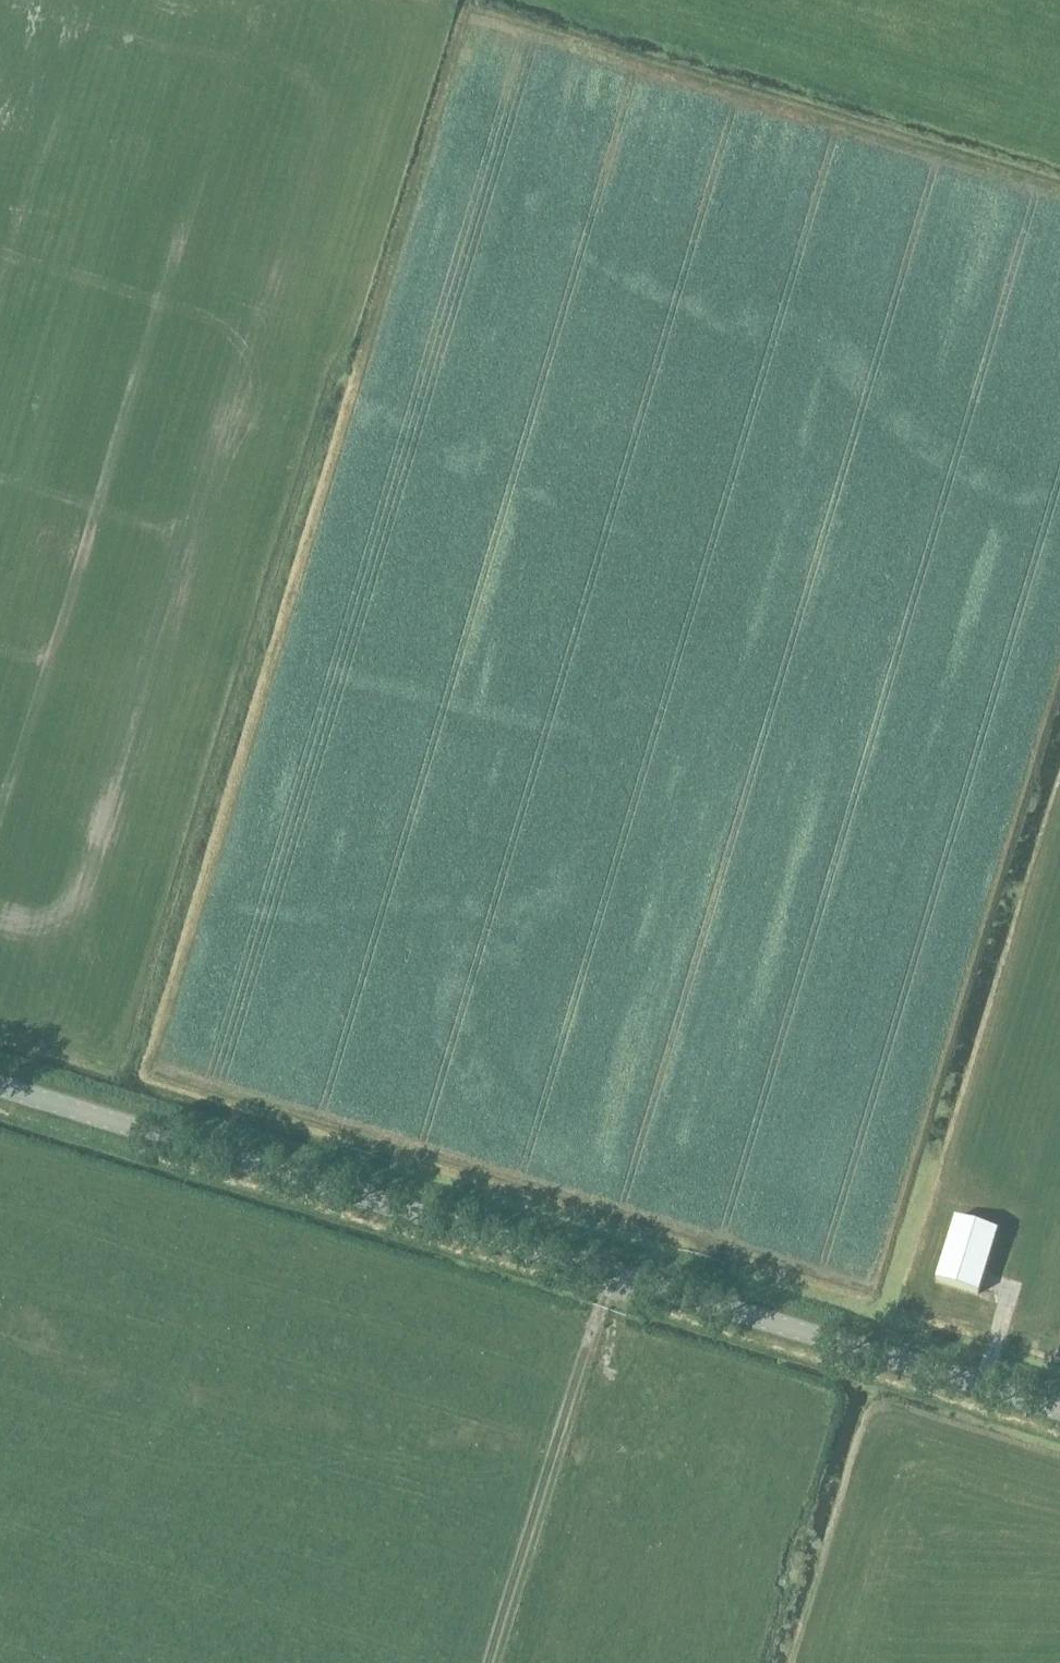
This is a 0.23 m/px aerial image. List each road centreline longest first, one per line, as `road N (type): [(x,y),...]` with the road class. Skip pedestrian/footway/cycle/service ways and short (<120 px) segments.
road 1 (tertiary): [(1059,1407),(0,1084)]

